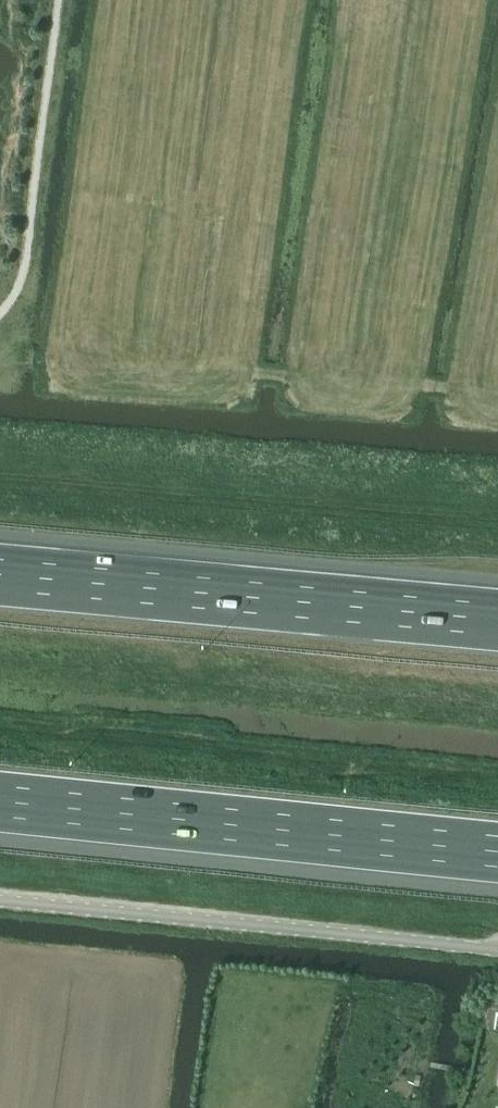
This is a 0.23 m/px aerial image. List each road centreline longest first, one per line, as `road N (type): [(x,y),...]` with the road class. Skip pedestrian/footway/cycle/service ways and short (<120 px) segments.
road 1 (unclassified): [(497,951),(0,900)]
road 2 (motorway): [(0,802),(497,852)]
road 3 (motorway): [(497,621),(0,575)]

